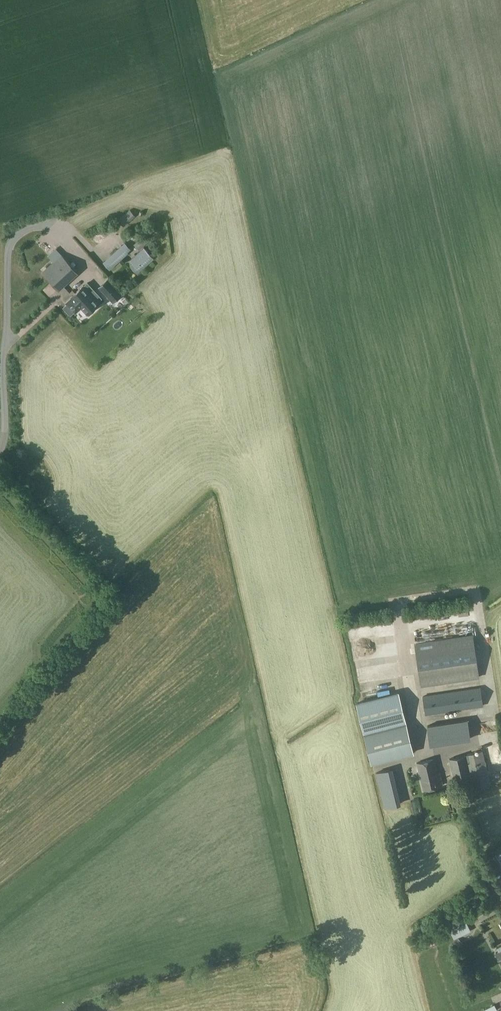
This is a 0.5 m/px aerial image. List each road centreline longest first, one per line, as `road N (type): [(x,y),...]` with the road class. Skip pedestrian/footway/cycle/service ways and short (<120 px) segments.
road 1 (unclassified): [(50,306),(4,353),(0,451)]

